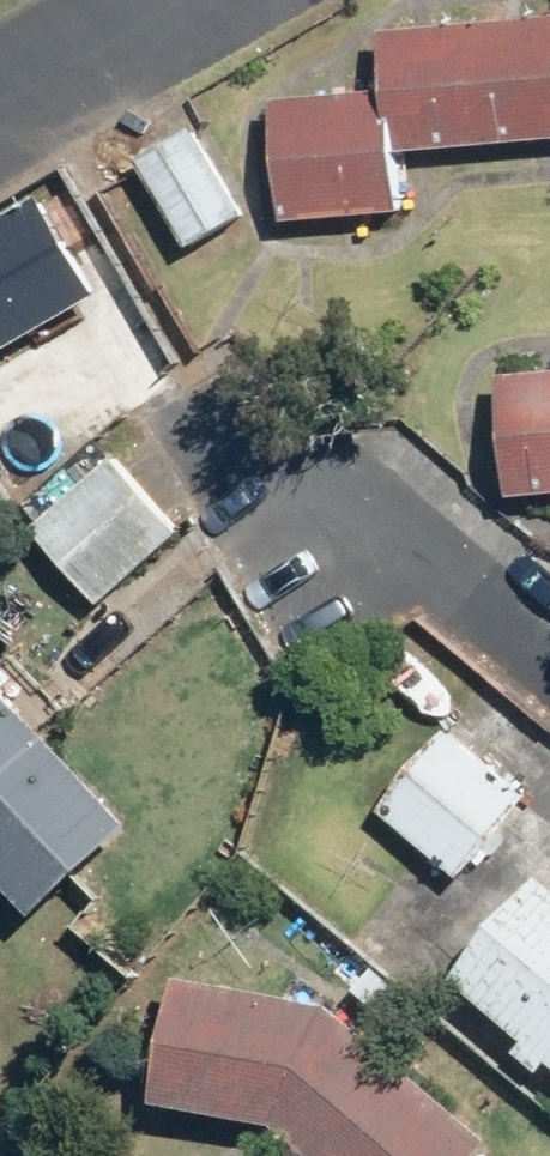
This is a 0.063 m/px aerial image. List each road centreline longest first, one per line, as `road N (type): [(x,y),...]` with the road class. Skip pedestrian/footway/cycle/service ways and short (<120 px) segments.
road 1 (residential): [(256,416),(549,642)]

